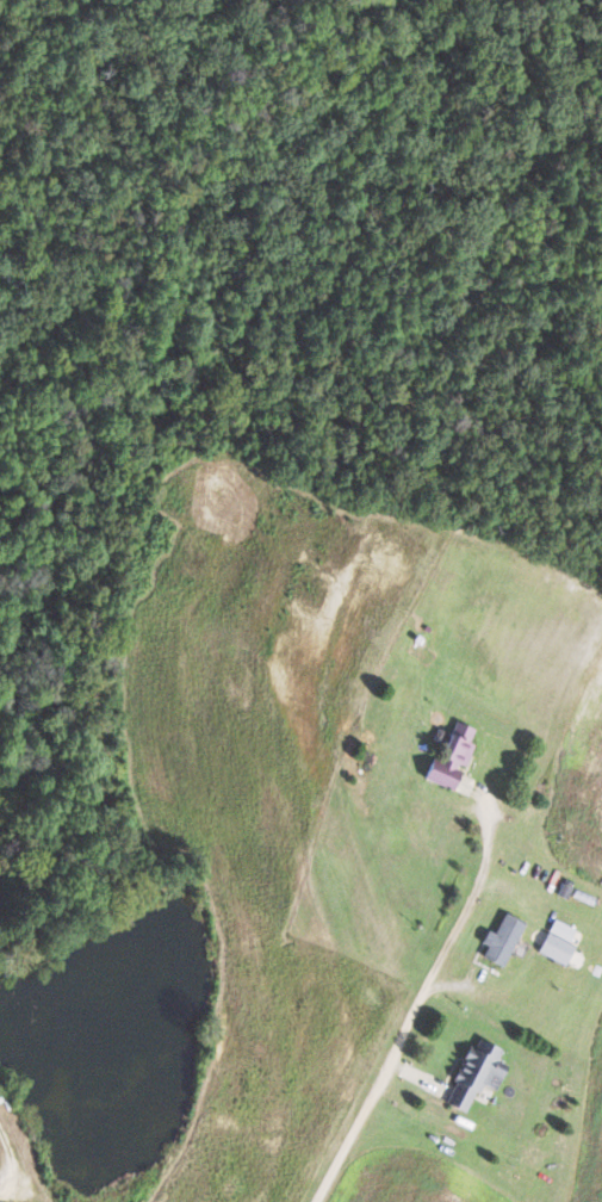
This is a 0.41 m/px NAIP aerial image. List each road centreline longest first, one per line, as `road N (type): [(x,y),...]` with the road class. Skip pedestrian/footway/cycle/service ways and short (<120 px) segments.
road 1 (residential): [(314,1201),(491,823)]

